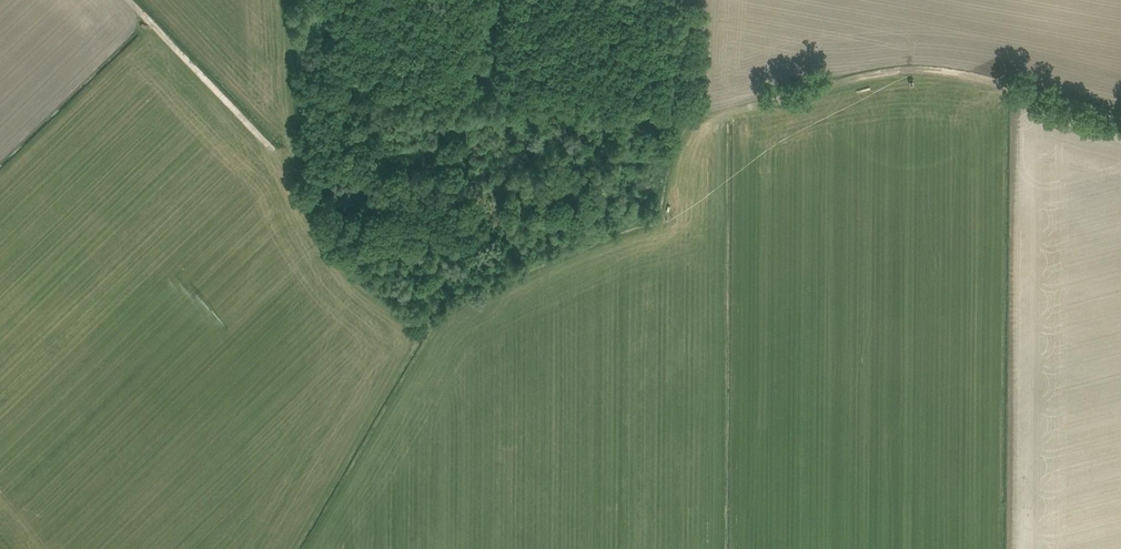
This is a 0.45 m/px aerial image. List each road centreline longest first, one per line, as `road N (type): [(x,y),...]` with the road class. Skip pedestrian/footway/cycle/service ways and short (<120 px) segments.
road 1 (track): [(1120,112),(982,76),(898,67),(733,110),(684,114)]
road 2 (track): [(270,146),(131,0)]

